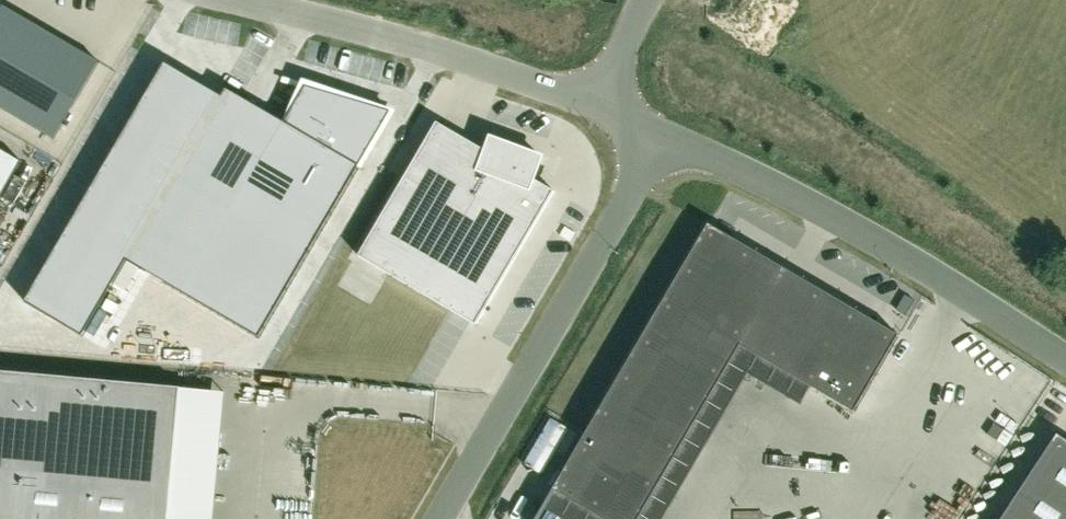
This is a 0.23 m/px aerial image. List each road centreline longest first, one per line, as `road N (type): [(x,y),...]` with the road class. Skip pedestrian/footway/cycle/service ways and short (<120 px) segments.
road 1 (unclassified): [(1065,358),(820,211),(657,130)]
road 2 (unclassified): [(657,130),(436,518)]
road 3 (unclassified): [(595,102),(455,52),(256,0)]

